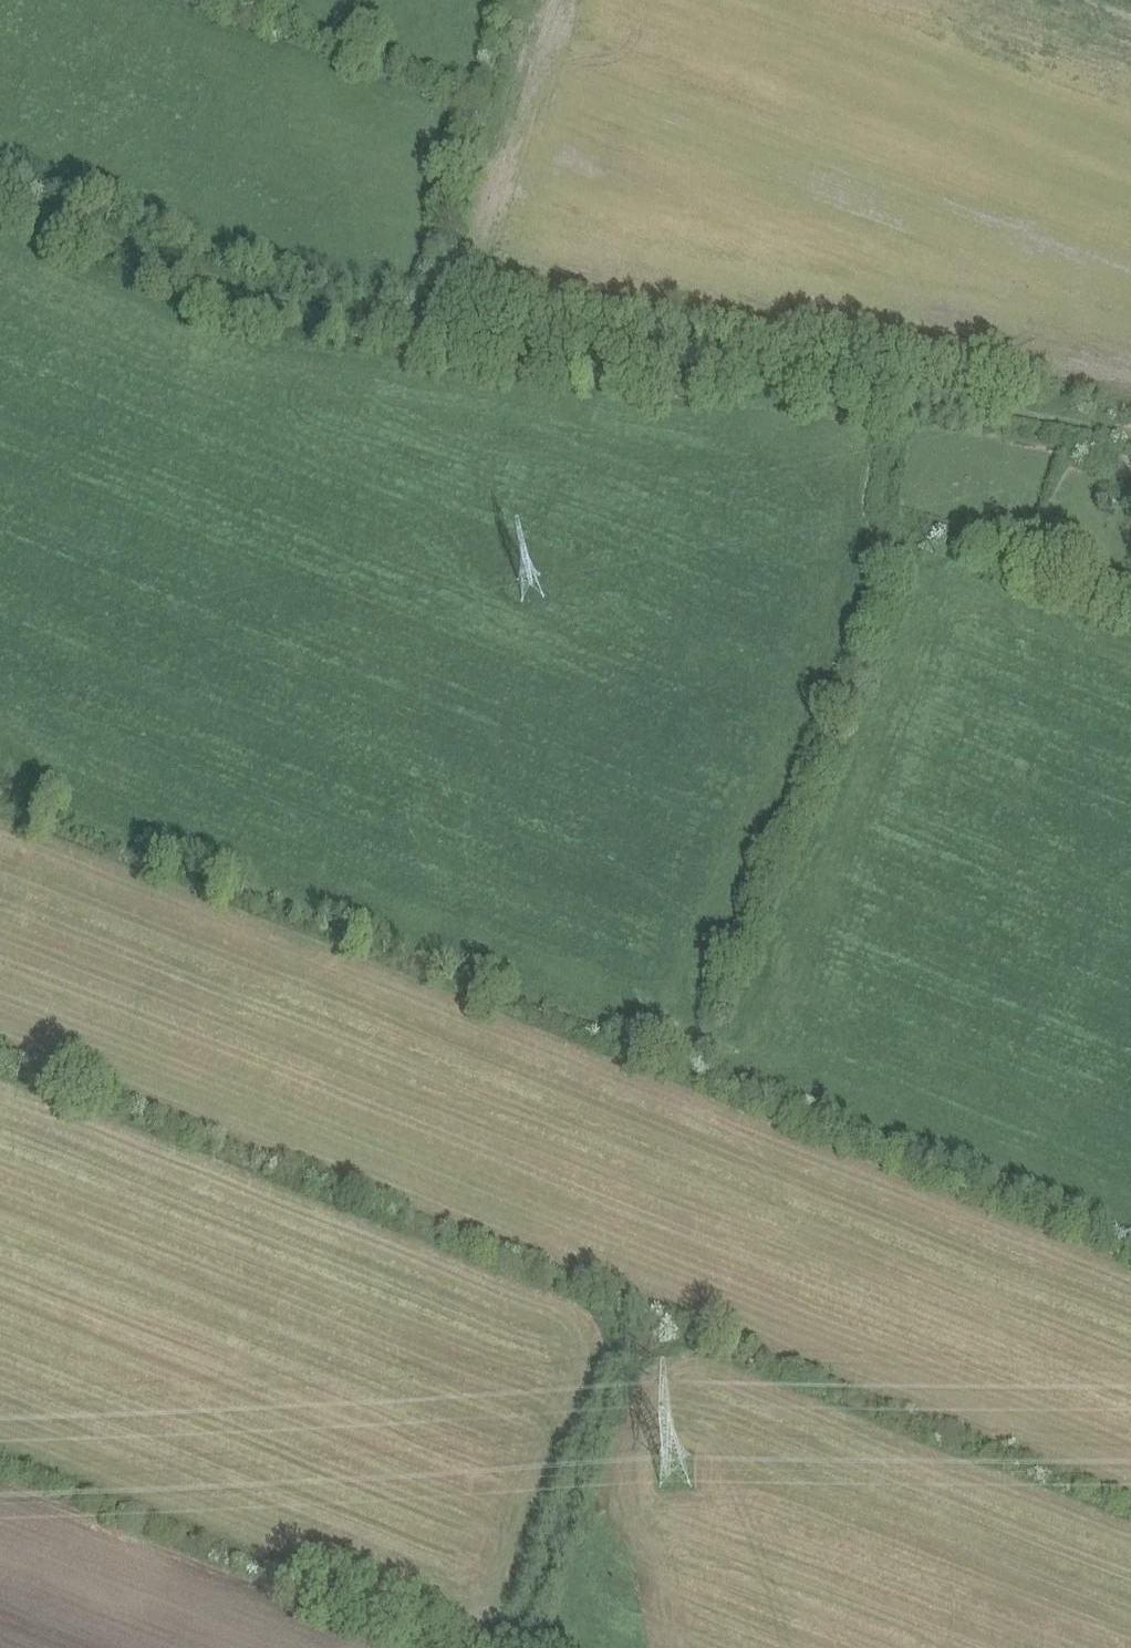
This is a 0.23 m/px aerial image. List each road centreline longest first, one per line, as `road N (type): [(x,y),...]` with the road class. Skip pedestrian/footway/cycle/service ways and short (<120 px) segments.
road 1 (track): [(1130,433),(834,387)]

